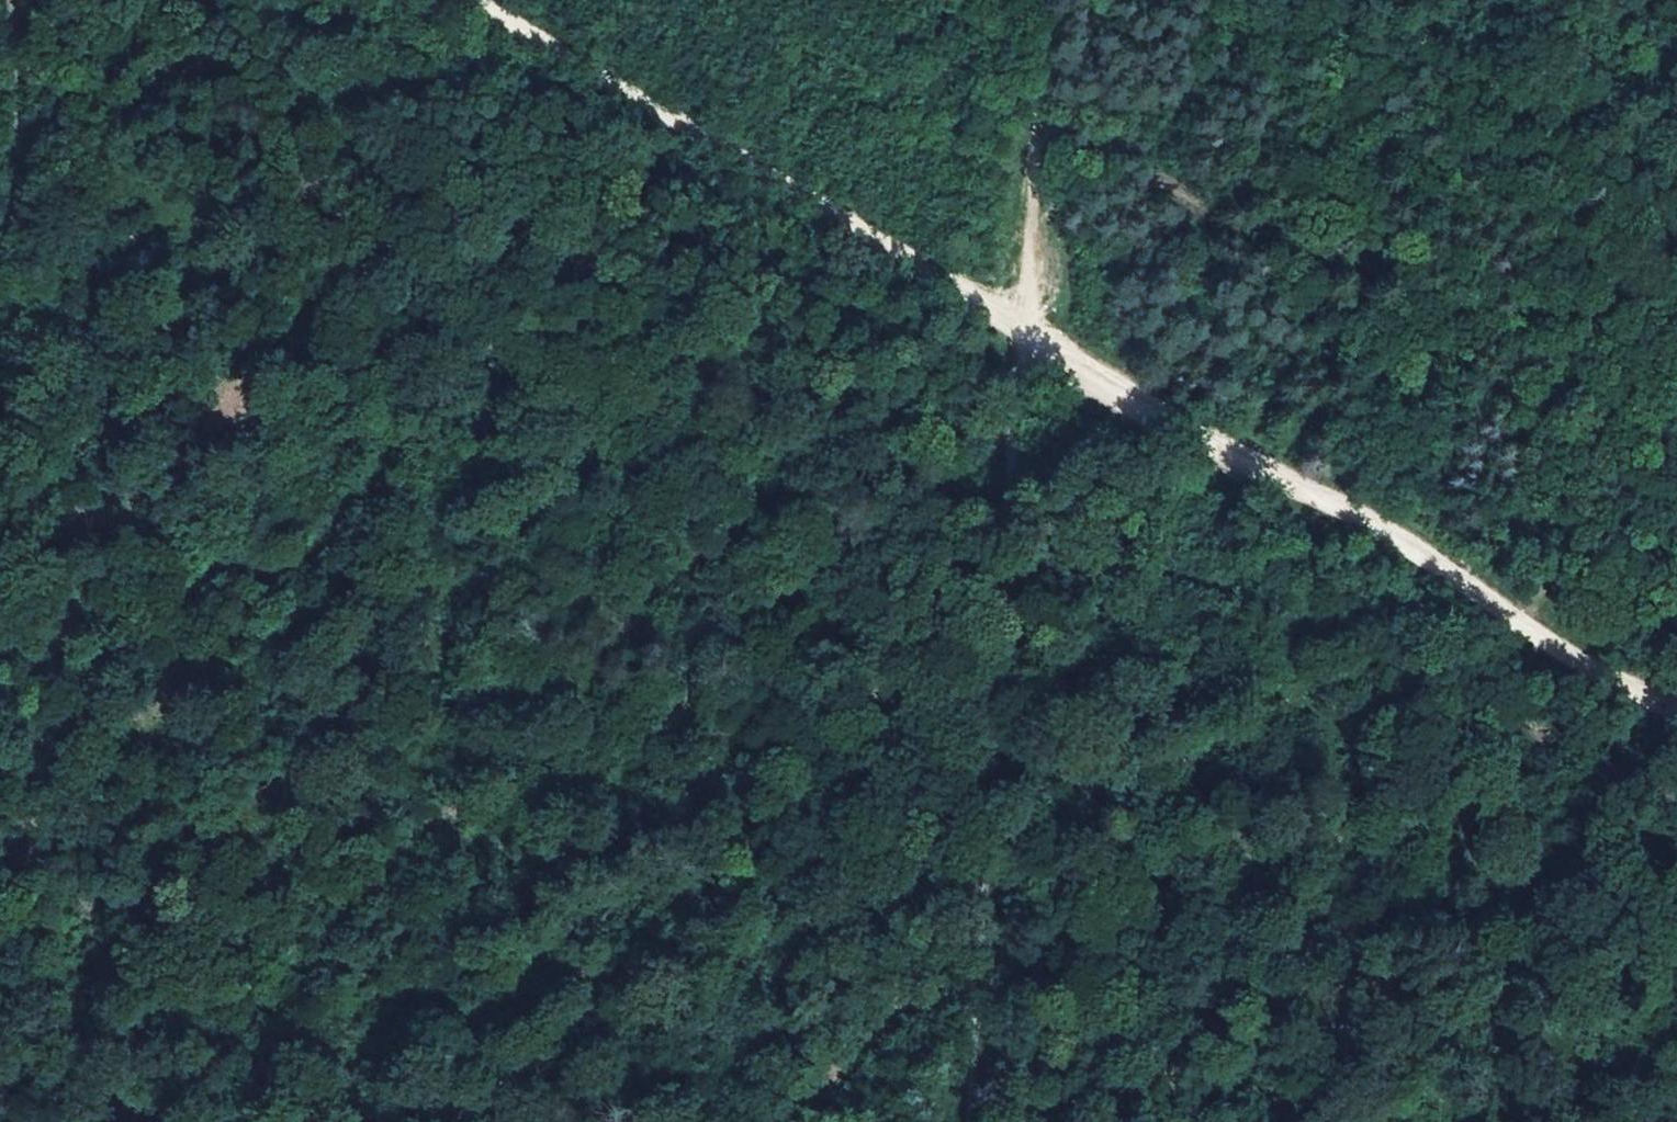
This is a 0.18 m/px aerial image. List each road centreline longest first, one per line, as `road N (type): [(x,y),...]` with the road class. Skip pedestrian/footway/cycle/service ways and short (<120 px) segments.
road 1 (track): [(1676,694),(1542,628),(652,123),(451,0)]
road 2 (track): [(969,1121),(1027,336),(1039,0)]
road 3 (track): [(0,864),(19,530),(23,254),(9,197),(0,20)]

